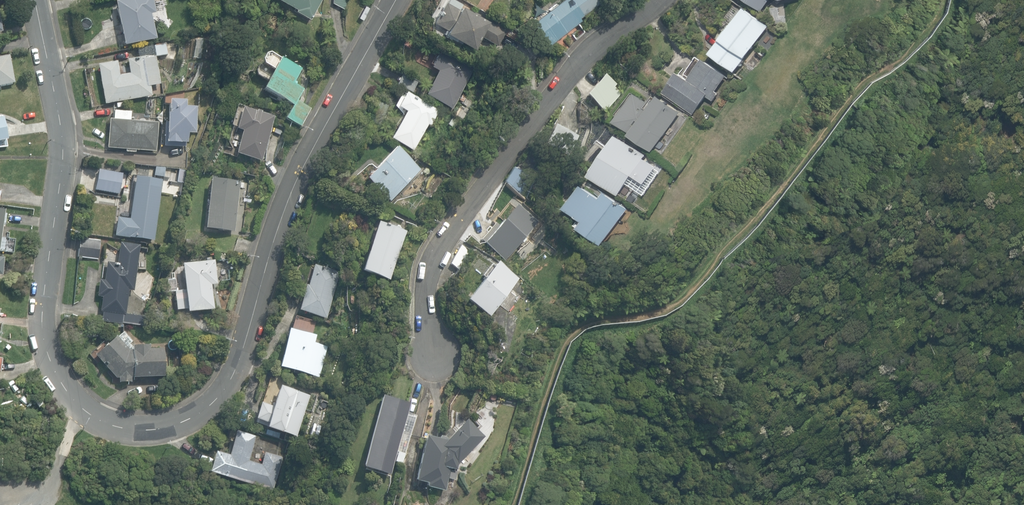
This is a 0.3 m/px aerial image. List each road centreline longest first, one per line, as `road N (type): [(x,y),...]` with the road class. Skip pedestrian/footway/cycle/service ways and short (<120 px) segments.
road 1 (tertiary): [(35,0),(63,147),(43,324),(50,354),(86,408),(120,425),(154,427),(205,409)]
road 2 (tertiary): [(395,0),(300,173),(240,358),(205,409)]
road 3 (residential): [(434,357),(428,282),(444,237),(576,66),(659,0)]

